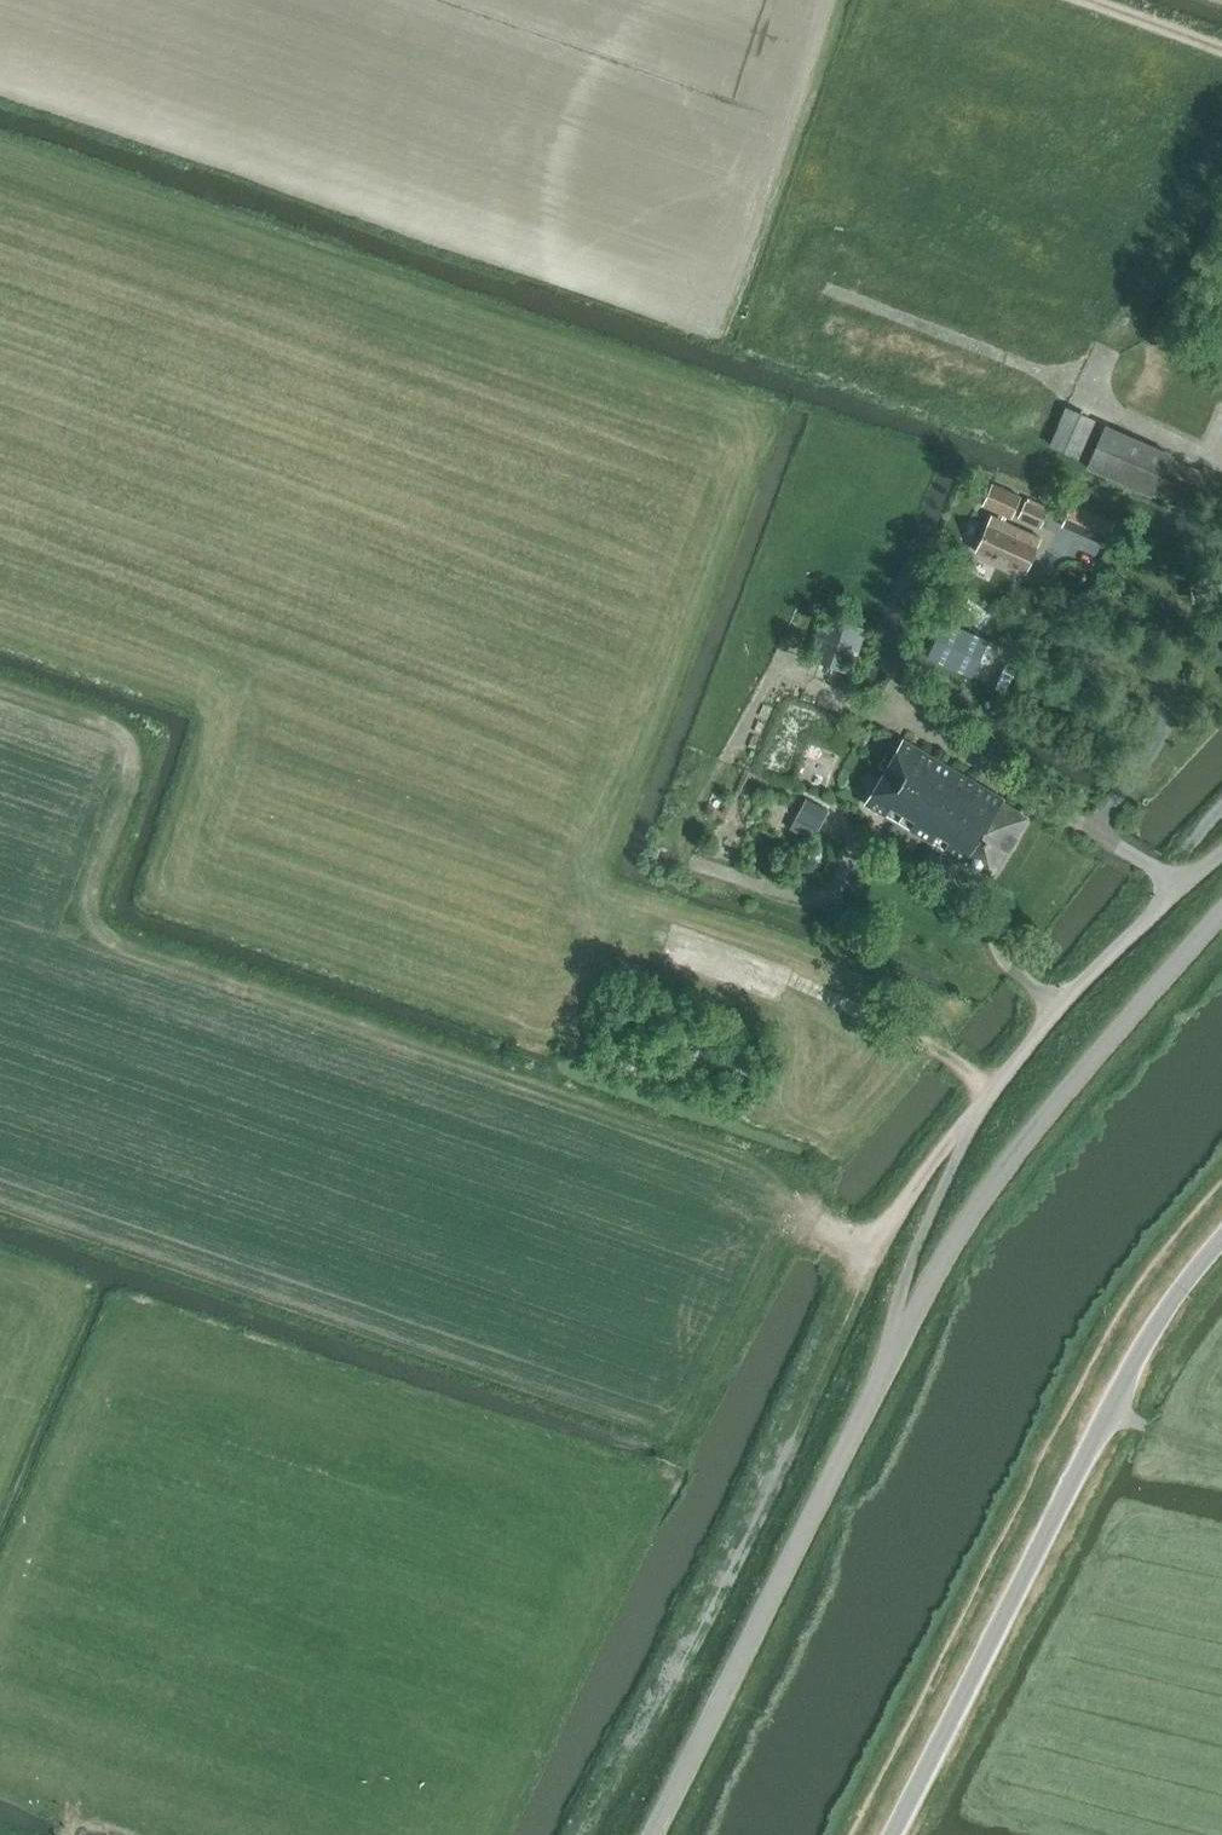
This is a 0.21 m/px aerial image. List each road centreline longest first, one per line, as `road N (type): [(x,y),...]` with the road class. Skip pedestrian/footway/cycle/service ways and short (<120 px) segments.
road 1 (tertiary): [(652,1834),(942,1261),(1032,1132),(1221,913)]
road 2 (unclassified): [(896,1834),(1106,1414),(1171,1302),(1221,1238)]
road 3 (track): [(825,1226),(861,1240),(890,1225),(947,1143),(970,1127)]
road 4 (track): [(1221,49),(1086,0)]
road 5 (track): [(792,980),(909,1037)]

